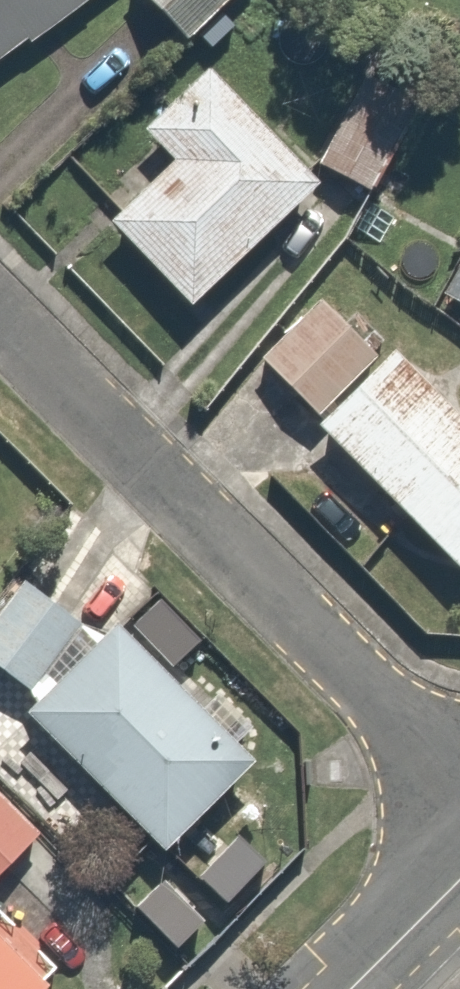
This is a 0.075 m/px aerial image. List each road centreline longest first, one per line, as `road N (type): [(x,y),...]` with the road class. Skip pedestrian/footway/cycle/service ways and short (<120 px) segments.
road 1 (residential): [(0,323),(459,772)]
road 2 (residential): [(459,883),(355,988)]

